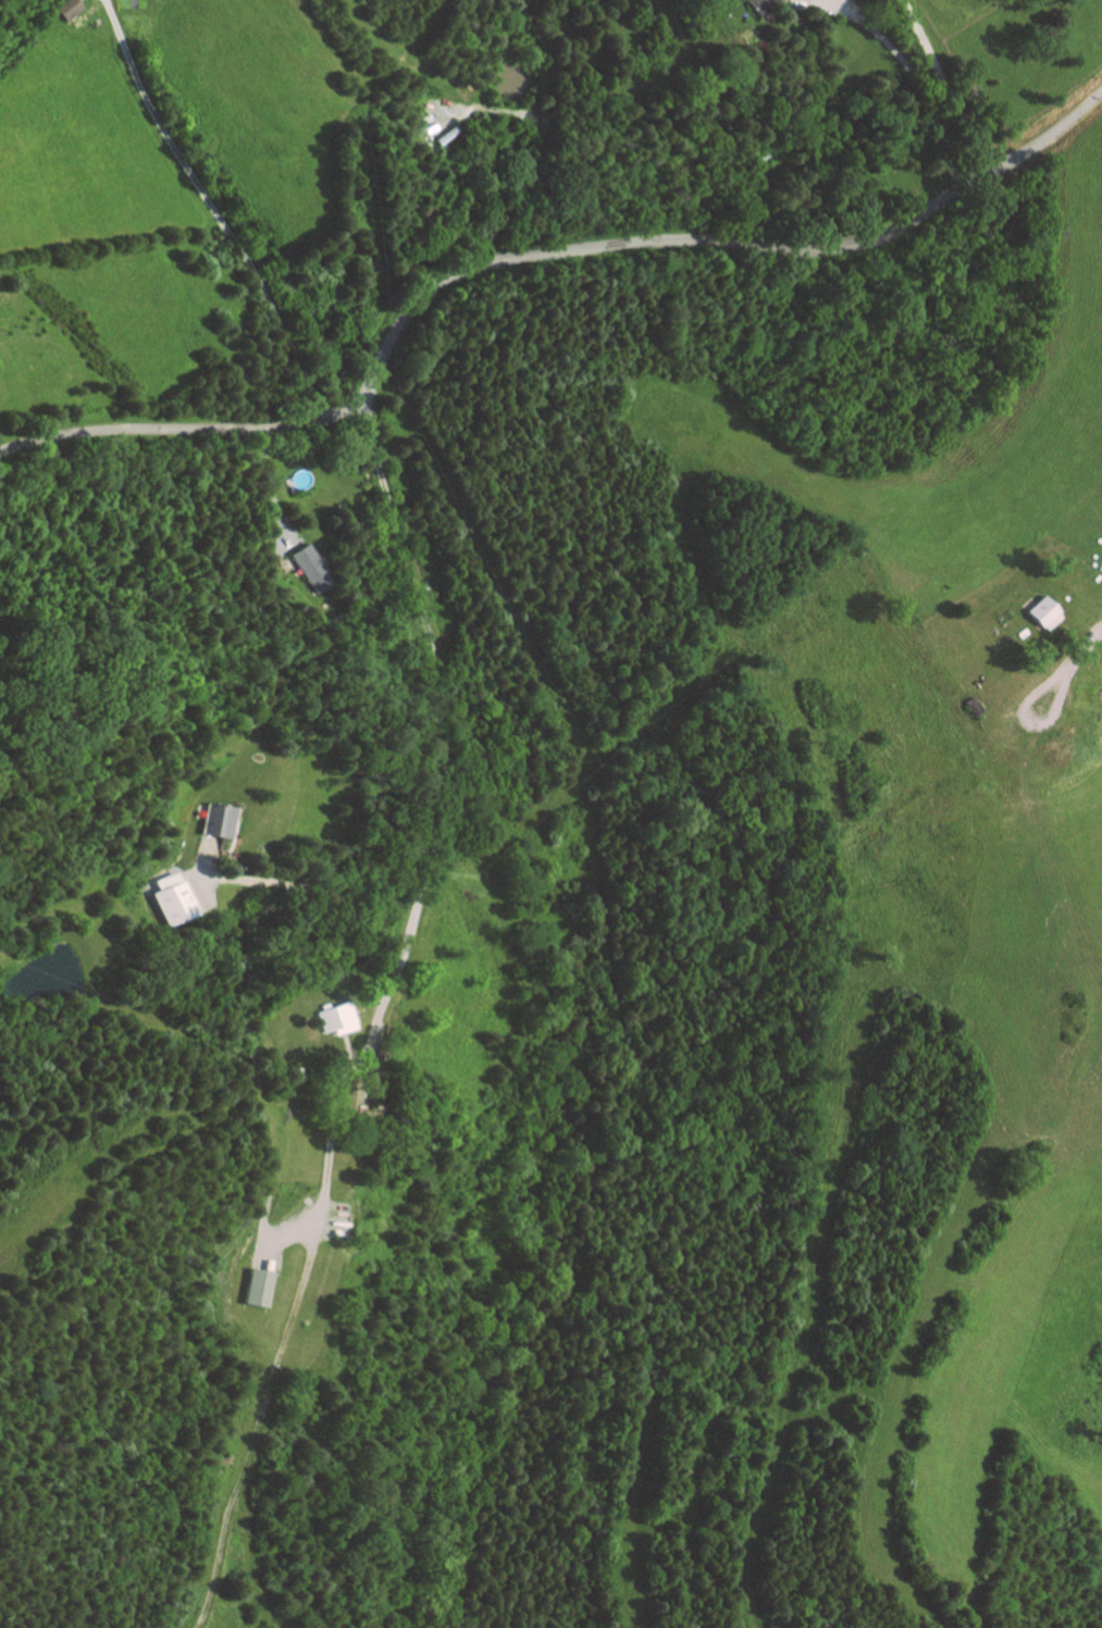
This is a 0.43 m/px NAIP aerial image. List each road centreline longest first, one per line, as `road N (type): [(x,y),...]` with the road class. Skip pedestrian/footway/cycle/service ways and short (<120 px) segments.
road 1 (residential): [(0,449),(76,431),(287,425),(343,412),(363,397),(416,310),(456,275),(535,253),(646,240),(696,237),(800,249),(870,241),(1005,166),(1101,95)]
road 2 (track): [(193,1627),(312,1255),(314,1222)]

